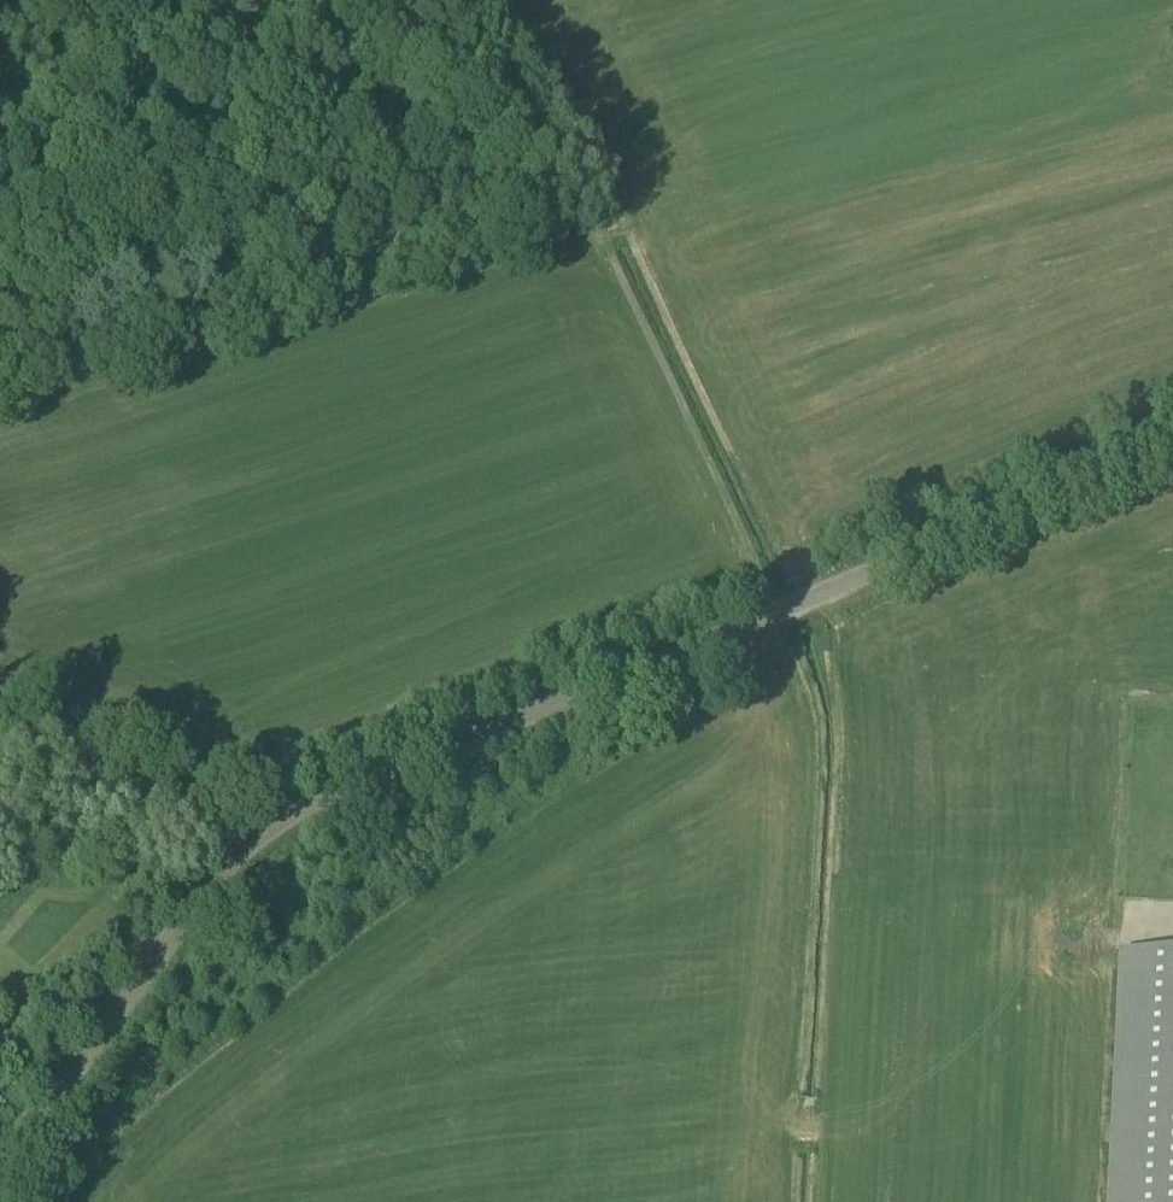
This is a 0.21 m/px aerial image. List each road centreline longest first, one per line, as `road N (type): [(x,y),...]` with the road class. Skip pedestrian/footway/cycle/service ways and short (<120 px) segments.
road 1 (unclassified): [(0,1170),(243,840),(279,810),(1172,446)]
road 2 (track): [(0,682),(82,717),(318,789)]

